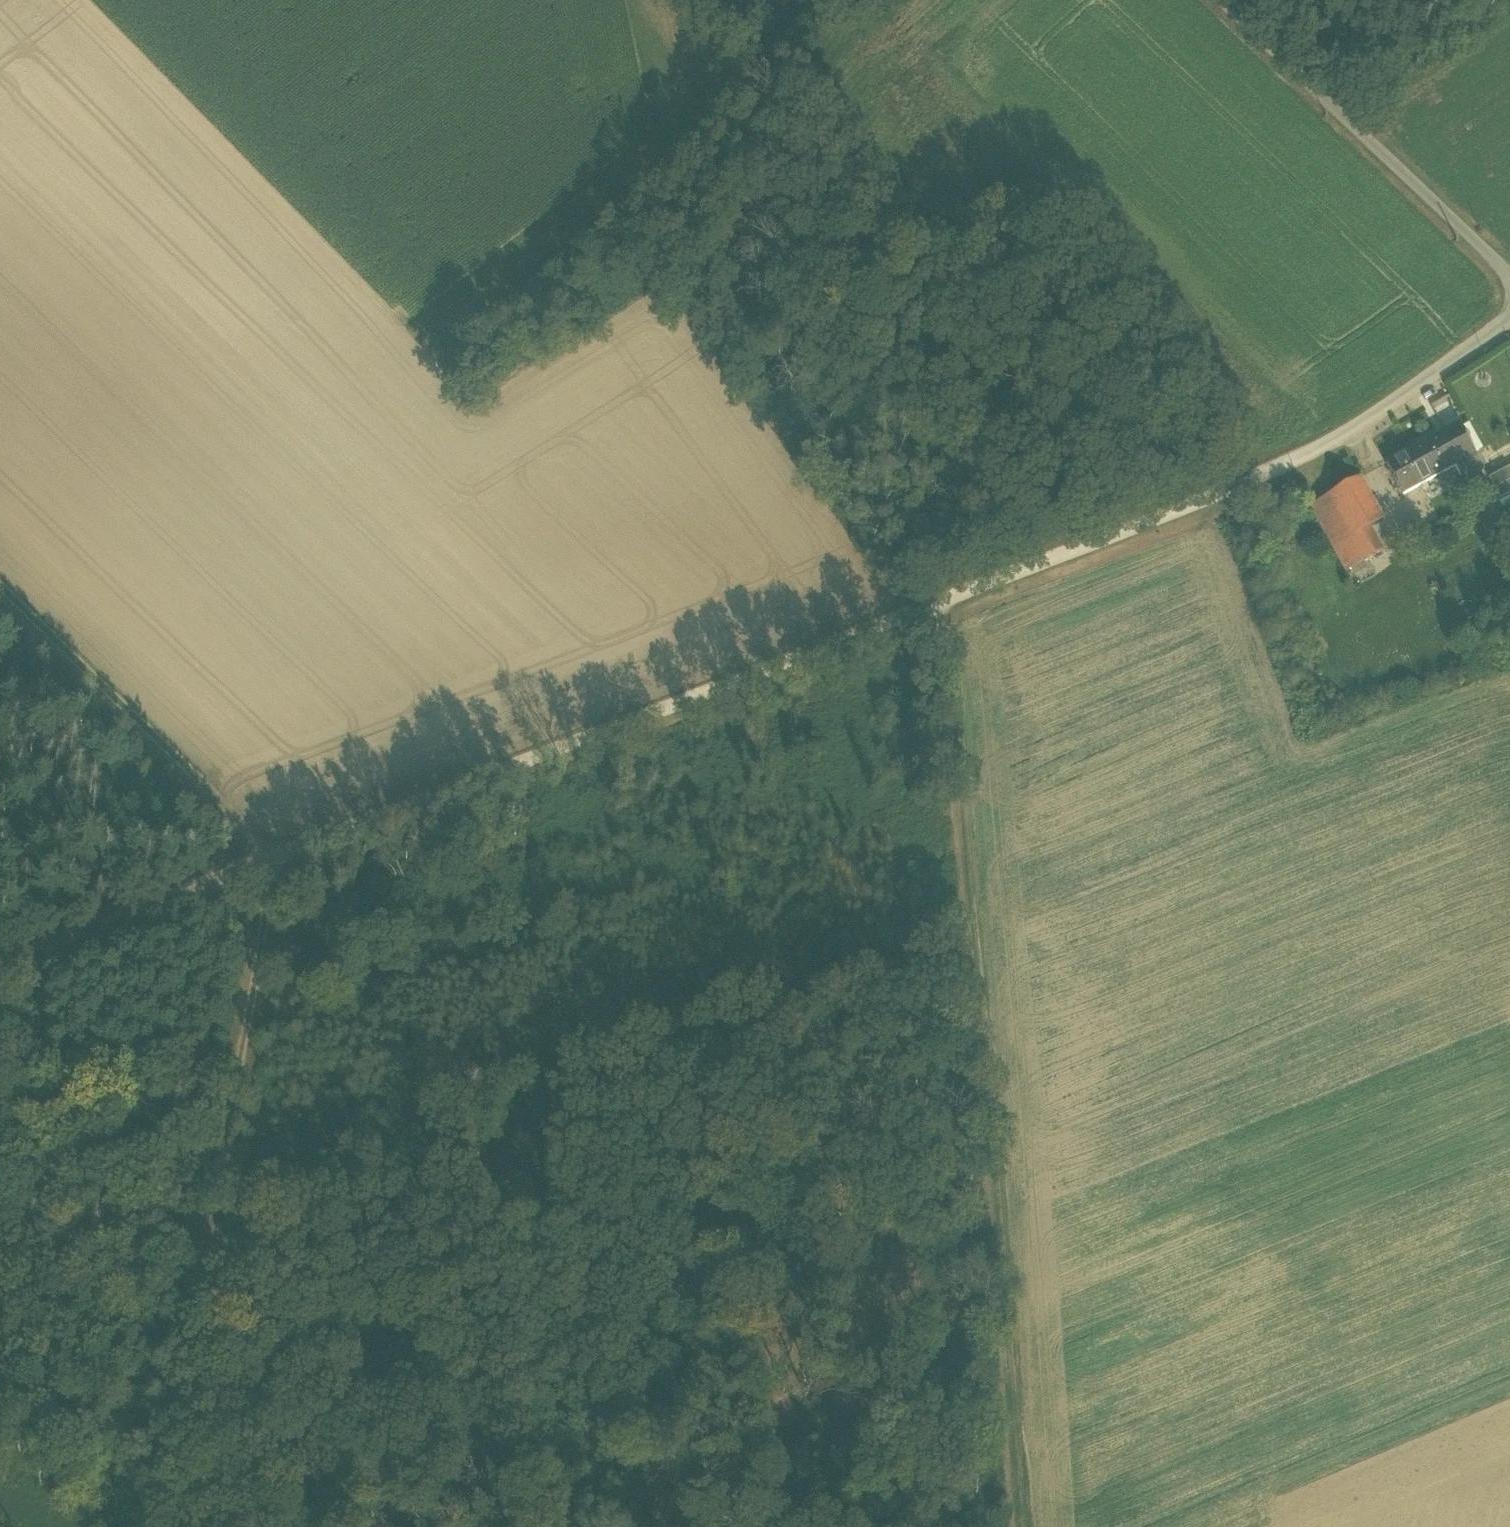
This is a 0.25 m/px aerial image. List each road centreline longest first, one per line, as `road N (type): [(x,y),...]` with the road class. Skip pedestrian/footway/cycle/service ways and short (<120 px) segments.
road 1 (unclassified): [(285,859),(945,611),(1350,447),(1509,325)]
road 2 (track): [(945,611),(1027,1526)]
road 3 (track): [(162,1526),(285,859)]
road 4 (unclassified): [(1509,287),(1219,0)]
road 5 (track): [(0,582),(285,859)]
road 6 (track): [(0,967),(285,859)]

